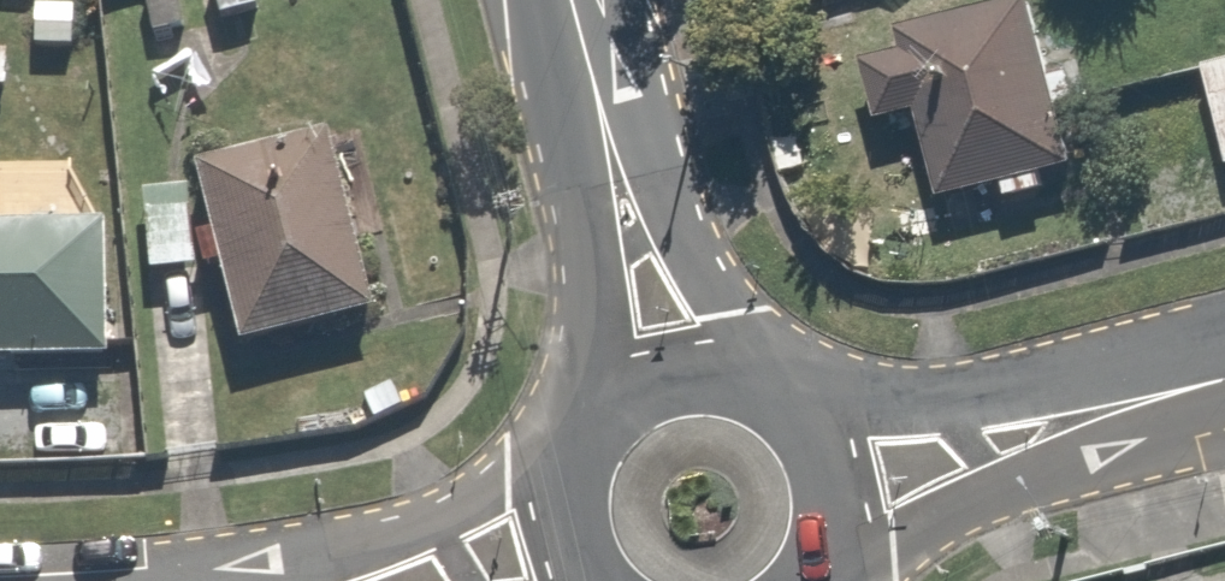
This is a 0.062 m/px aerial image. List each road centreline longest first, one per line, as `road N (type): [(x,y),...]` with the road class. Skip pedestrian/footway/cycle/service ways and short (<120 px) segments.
road 1 (residential): [(1224,380),(834,487)]
road 2 (tertiary): [(570,0),(671,380)]
road 3 (unclassified): [(671,380),(715,377),(756,389),(792,412),(819,446),(834,487)]
road 4 (unclassified): [(568,537),(566,496),(578,456),(600,421),(633,395),(671,380)]
road 5 (residential): [(568,537),(404,580)]

